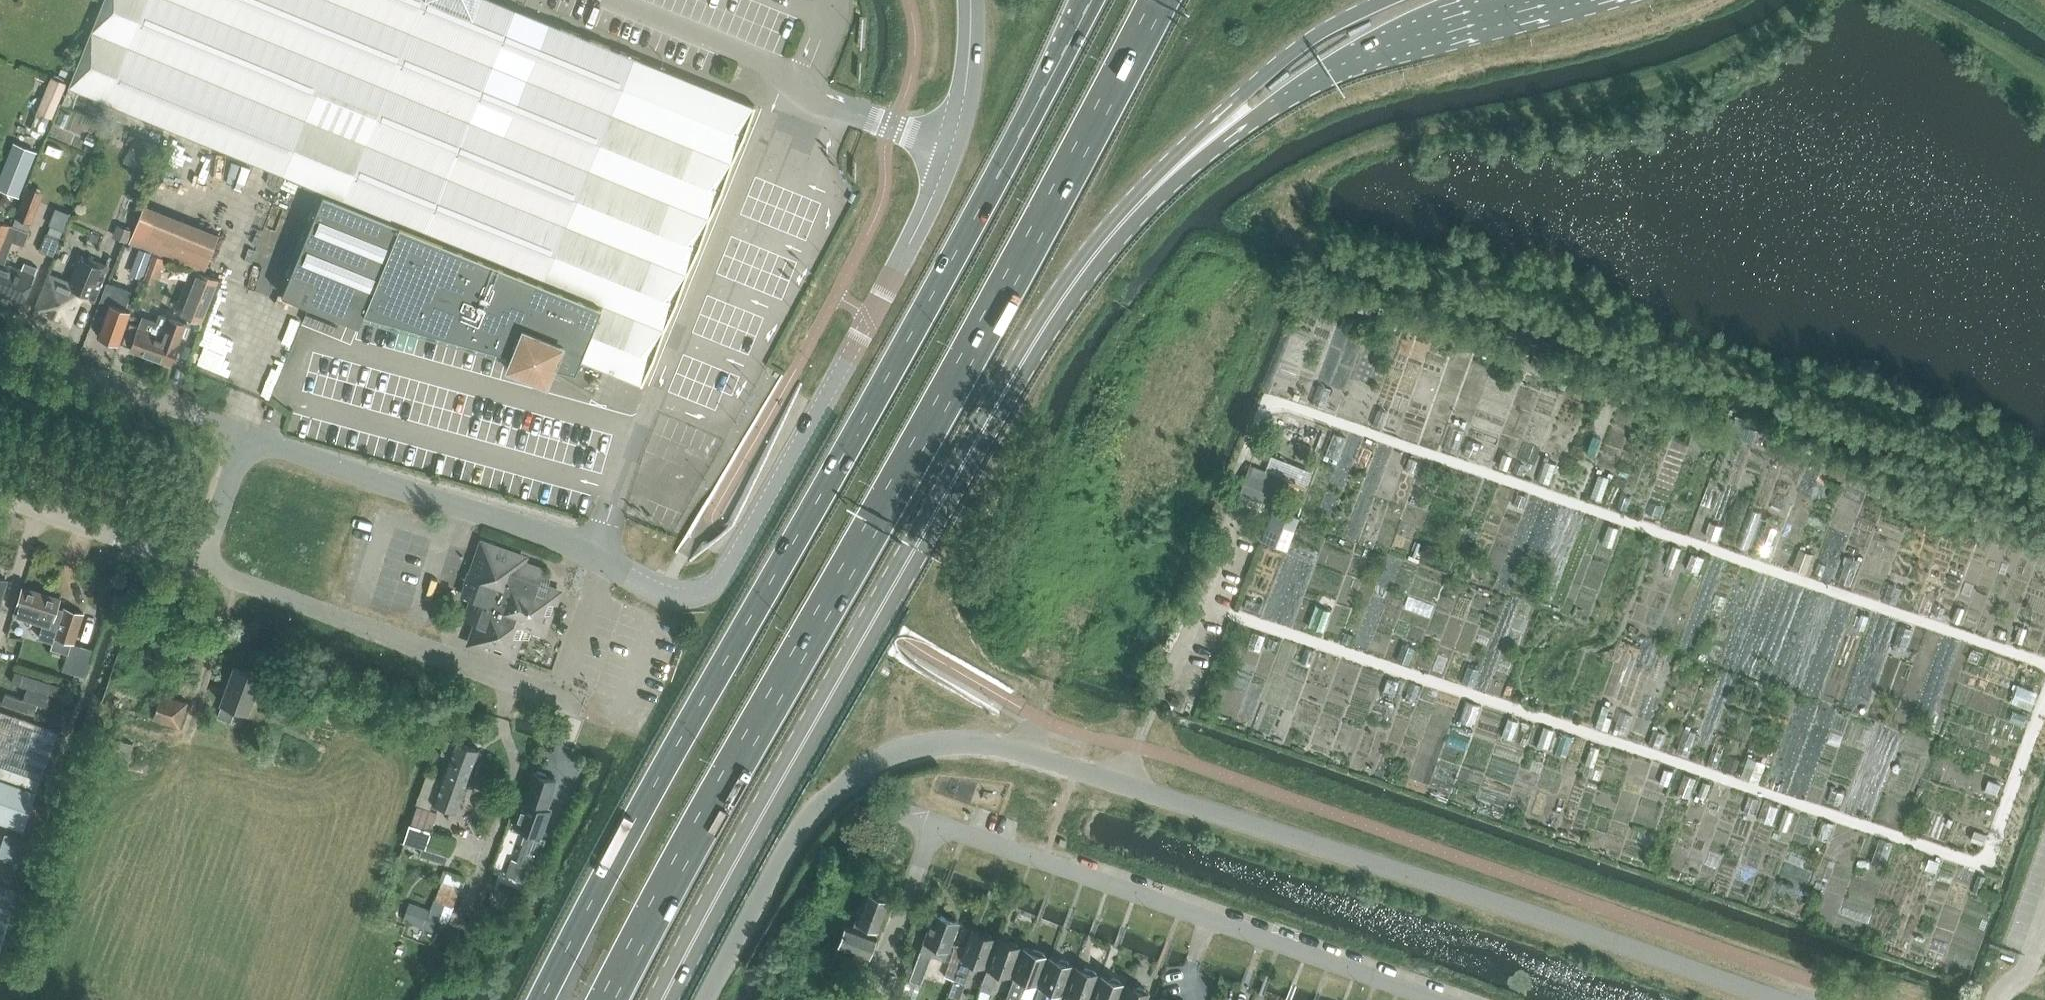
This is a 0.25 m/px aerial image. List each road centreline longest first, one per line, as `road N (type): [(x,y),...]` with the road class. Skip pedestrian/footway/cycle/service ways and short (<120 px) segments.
road 1 (unclassified): [(248,435),(570,543),(664,591),(714,587),(929,203),(965,84),(970,0)]
road 2 (primary): [(608,999),(1159,0)]
road 3 (primary): [(1090,0),(543,999)]
road 4 (track): [(1201,601),(1968,861),(1982,860),(1994,844),(2044,703)]
road 5 (track): [(2044,666),(1283,405),(1264,412),(1235,487),(1228,532)]
road 6 (primary): [(664,999),(1031,346),(1147,196)]
road 7 (unclassified): [(1775,999),(1076,769)]
road 8 (unclassified): [(1438,999),(915,815)]
road 9 (unclassified): [(707,999),(804,823),(854,775),(908,752),(965,745),(1076,769)]
road 10 (primary): [(1147,196),(1341,65),(1532,0)]
road 11 (unclassified): [(576,705),(200,568)]
road 12 (primary): [(1388,0),(1290,54),(1197,135),(1147,196)]
road 13 (unclassified): [(0,348),(248,435)]
road 14 (unclassified): [(200,568),(0,498)]
road 15 (unclassified): [(200,568),(248,435)]

